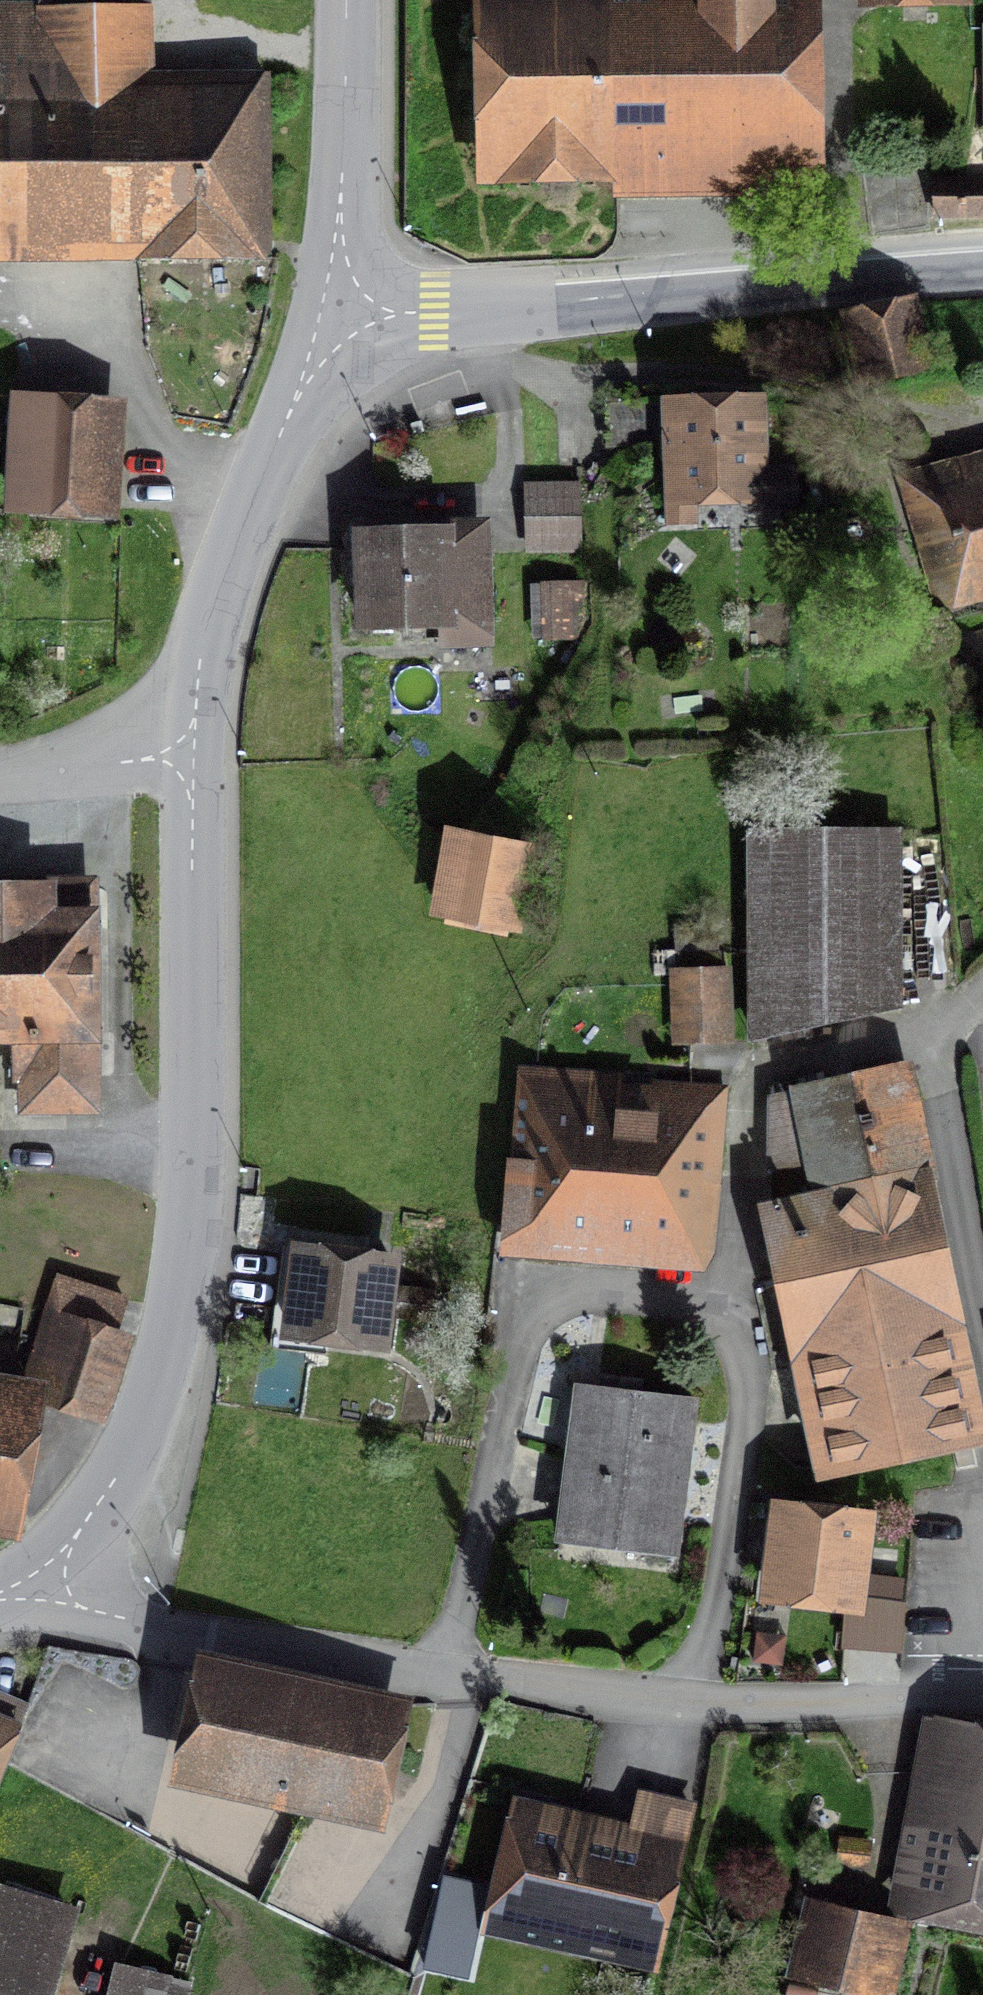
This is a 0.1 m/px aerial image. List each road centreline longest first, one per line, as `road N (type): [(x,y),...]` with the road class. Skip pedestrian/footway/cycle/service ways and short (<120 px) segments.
road 1 (residential): [(982,1696),(678,1702),(580,1694),(203,1635),(35,1594)]
road 2 (tertiary): [(192,765),(194,1082),(178,1289),(134,1446),(83,1534),(35,1594)]
road 3 (tertiary): [(345,319),(982,270)]
road 4 (tertiary): [(345,319),(292,411),(229,559),(208,632),(192,765)]
road 5 (residential): [(345,0),(345,319)]
road 6 (residential): [(192,765),(0,774)]

